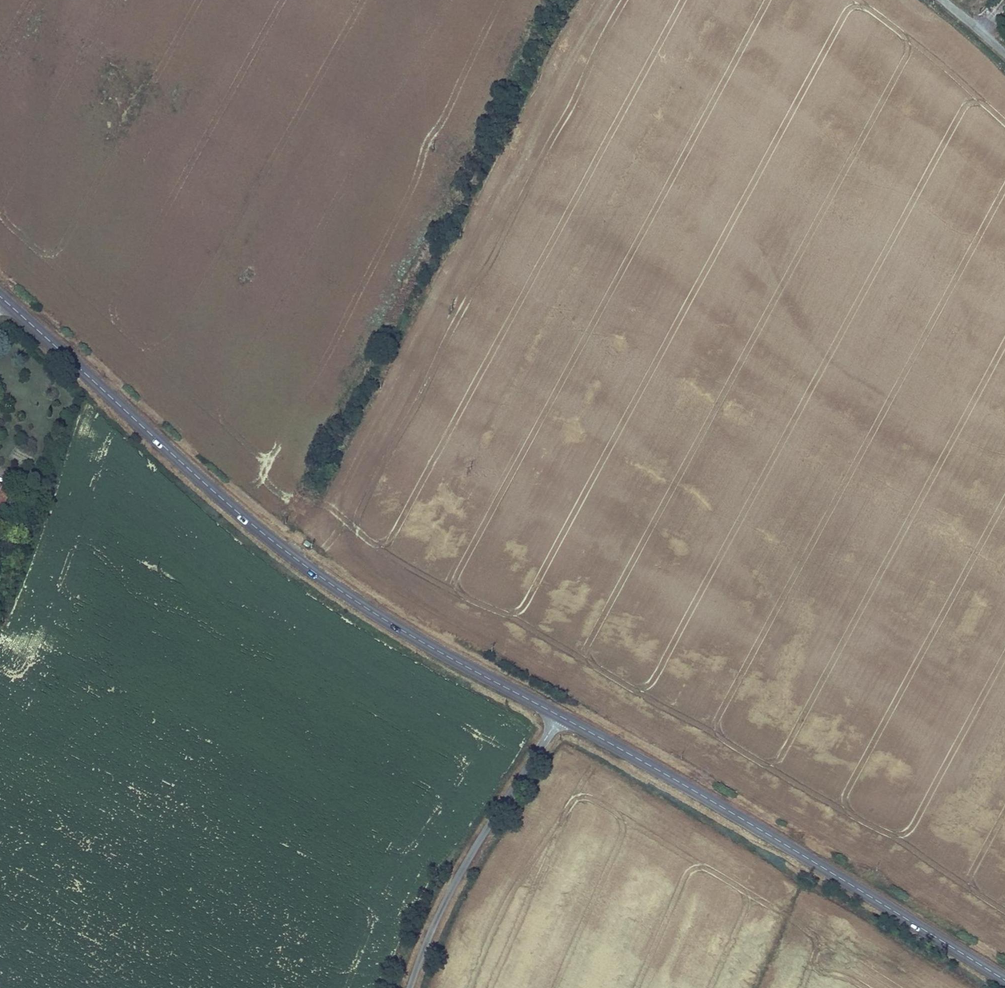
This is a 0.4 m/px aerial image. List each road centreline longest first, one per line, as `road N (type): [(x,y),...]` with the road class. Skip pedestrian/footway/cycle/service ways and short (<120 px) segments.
road 1 (tertiary): [(0,295),(304,563),(559,714)]
road 2 (tertiary): [(559,714),(1004,978)]
road 3 (unclassified): [(410,987),(446,899),(559,714)]

